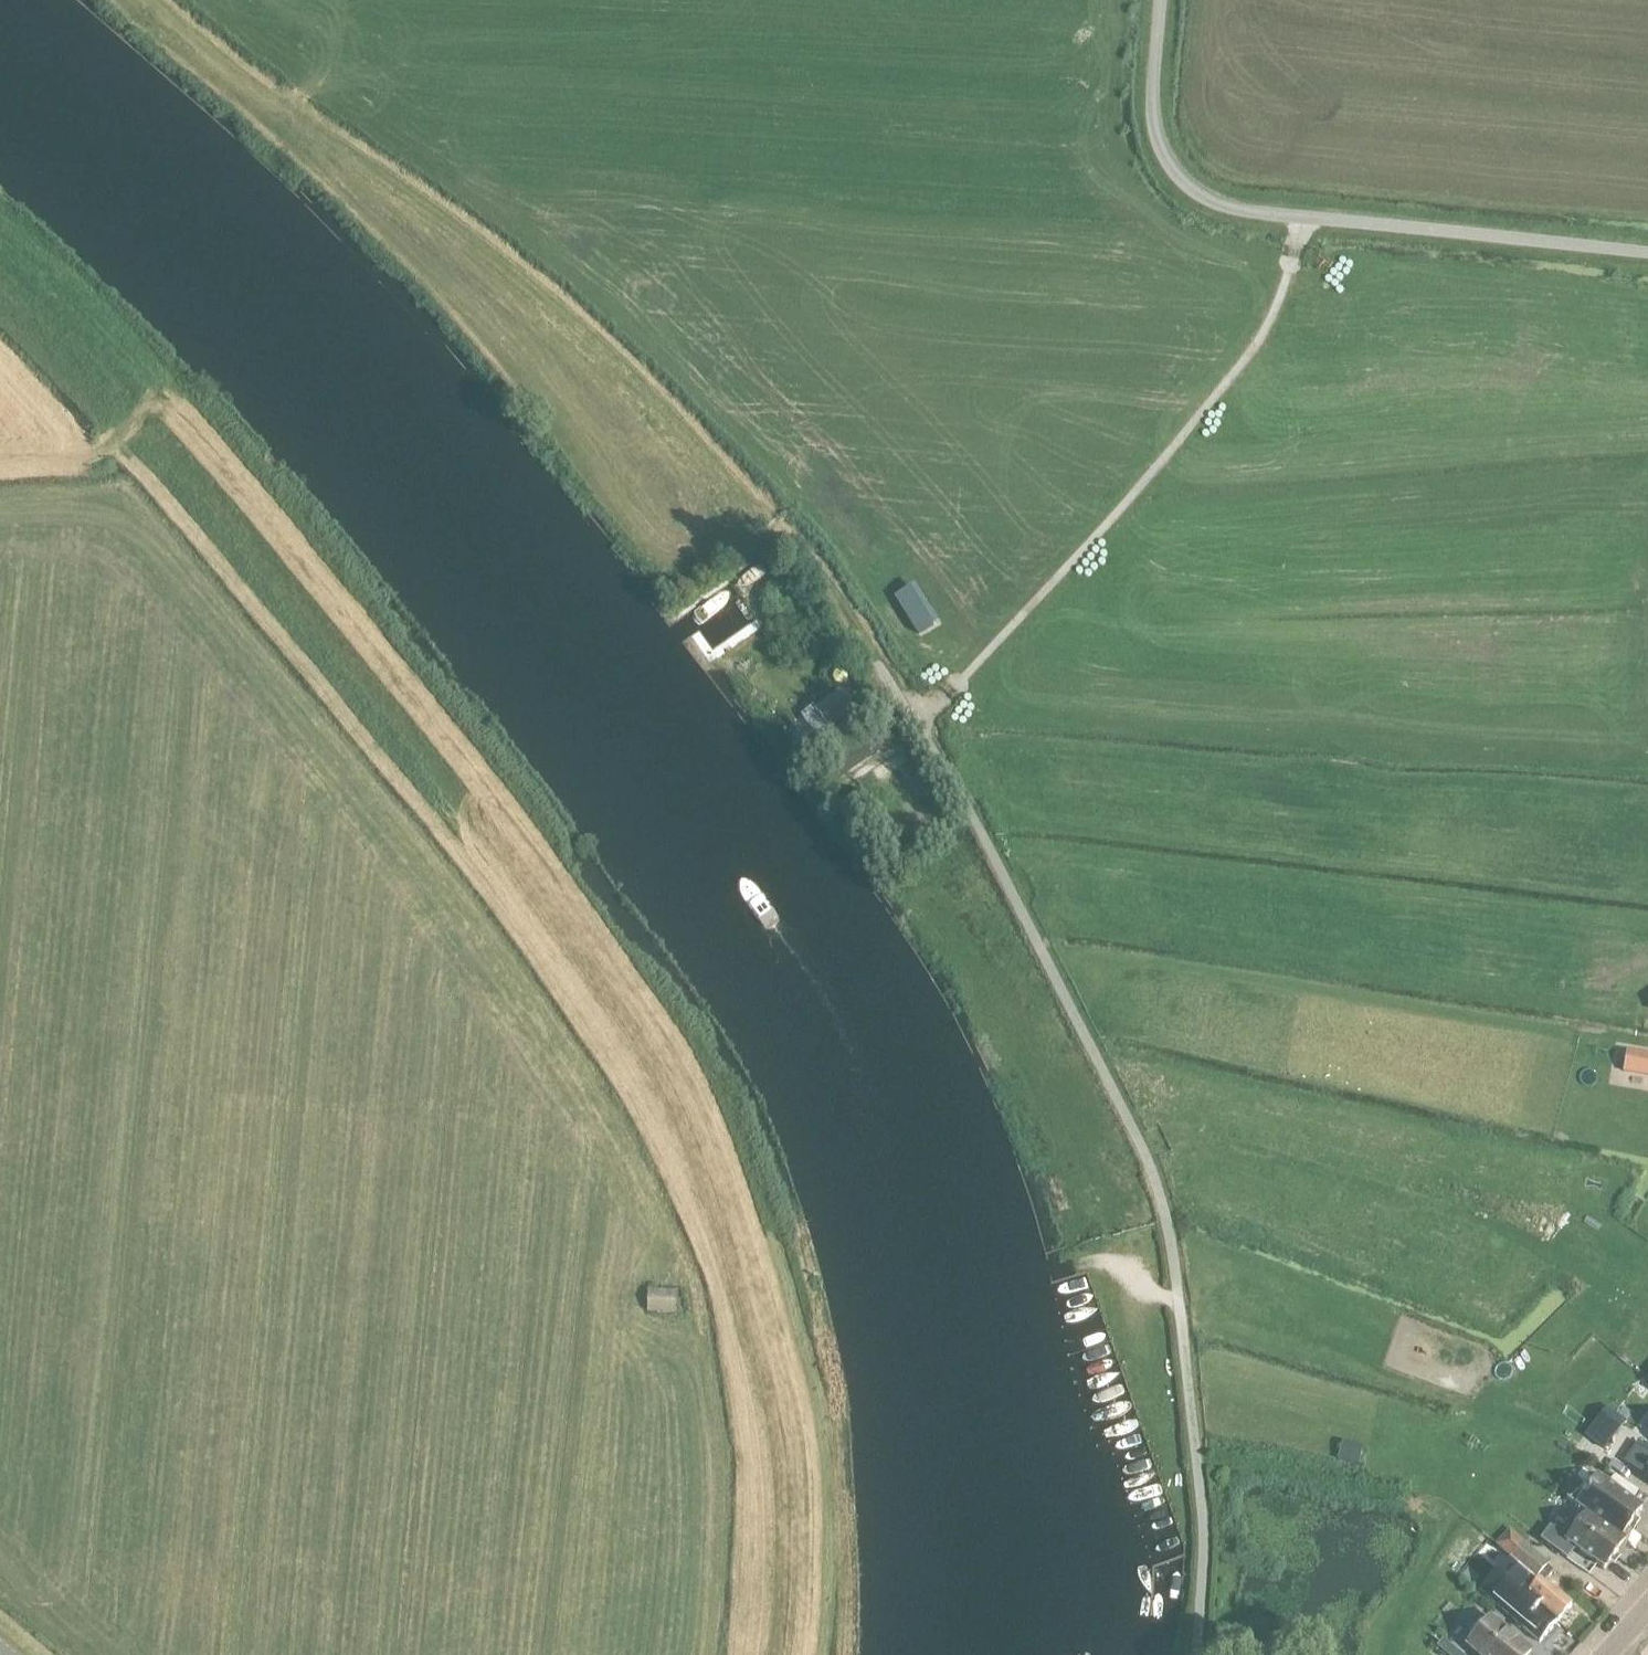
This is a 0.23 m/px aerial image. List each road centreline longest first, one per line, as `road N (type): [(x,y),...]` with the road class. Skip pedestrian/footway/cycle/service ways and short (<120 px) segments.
road 1 (track): [(786,1654),(789,1467),(760,1325),(708,1152),(574,945),(160,420),(84,325),(0,259)]
road 2 (unclassified): [(1198,1654),(1205,1533),(1160,1193),(997,864),(877,664)]
road 3 (track): [(154,0),(544,293),(719,460),(833,592),(877,664)]
road 4 (unclassified): [(1647,252),(1300,217),(1207,199),(1177,176),(1157,138),(1161,0)]
road 5 (track): [(0,468),(99,465),(160,420)]

